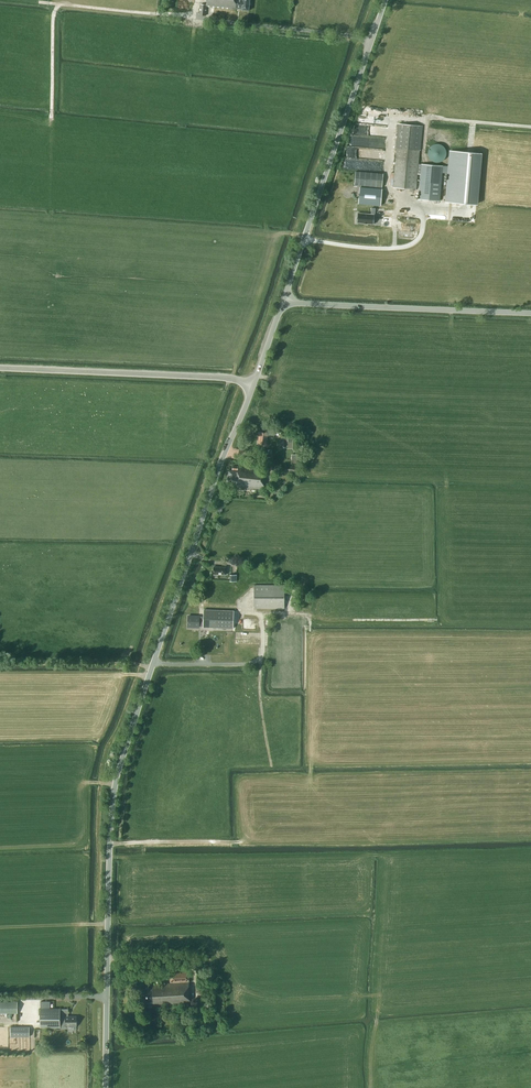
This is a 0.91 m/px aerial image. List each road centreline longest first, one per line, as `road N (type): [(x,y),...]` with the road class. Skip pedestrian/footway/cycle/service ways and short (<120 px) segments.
road 1 (unclassified): [(106,1087),(115,786),(253,385)]
road 2 (unclassified): [(283,302),(385,0)]
road 3 (tertiary): [(253,385),(0,368)]
road 4 (tertiary): [(530,314),(283,302)]
road 5 (track): [(154,663),(0,664)]

